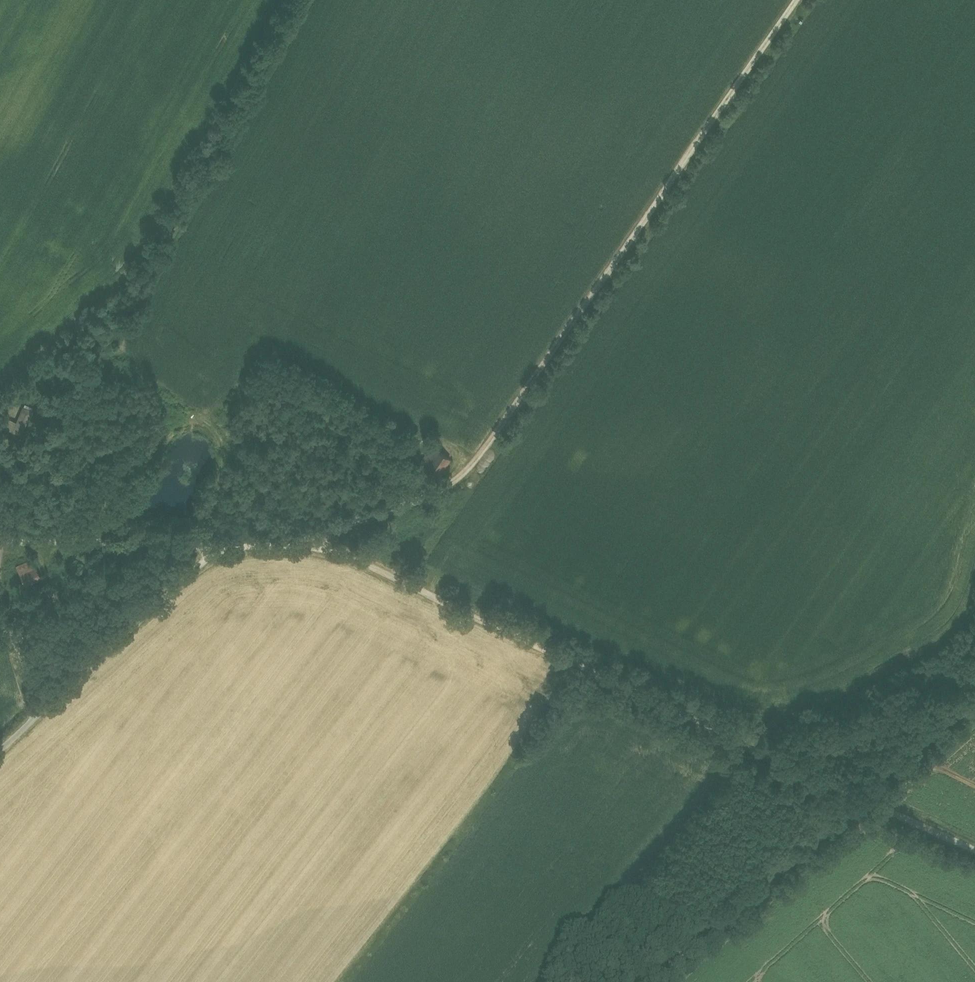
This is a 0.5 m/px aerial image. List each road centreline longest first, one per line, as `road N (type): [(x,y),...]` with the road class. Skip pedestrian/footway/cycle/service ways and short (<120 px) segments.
road 1 (track): [(0,536),(339,553),(974,848)]
road 2 (track): [(273,549),(428,495),(475,461),(798,0)]
road 3 (track): [(629,974),(974,685)]
road 4 (track): [(218,549),(0,748)]

